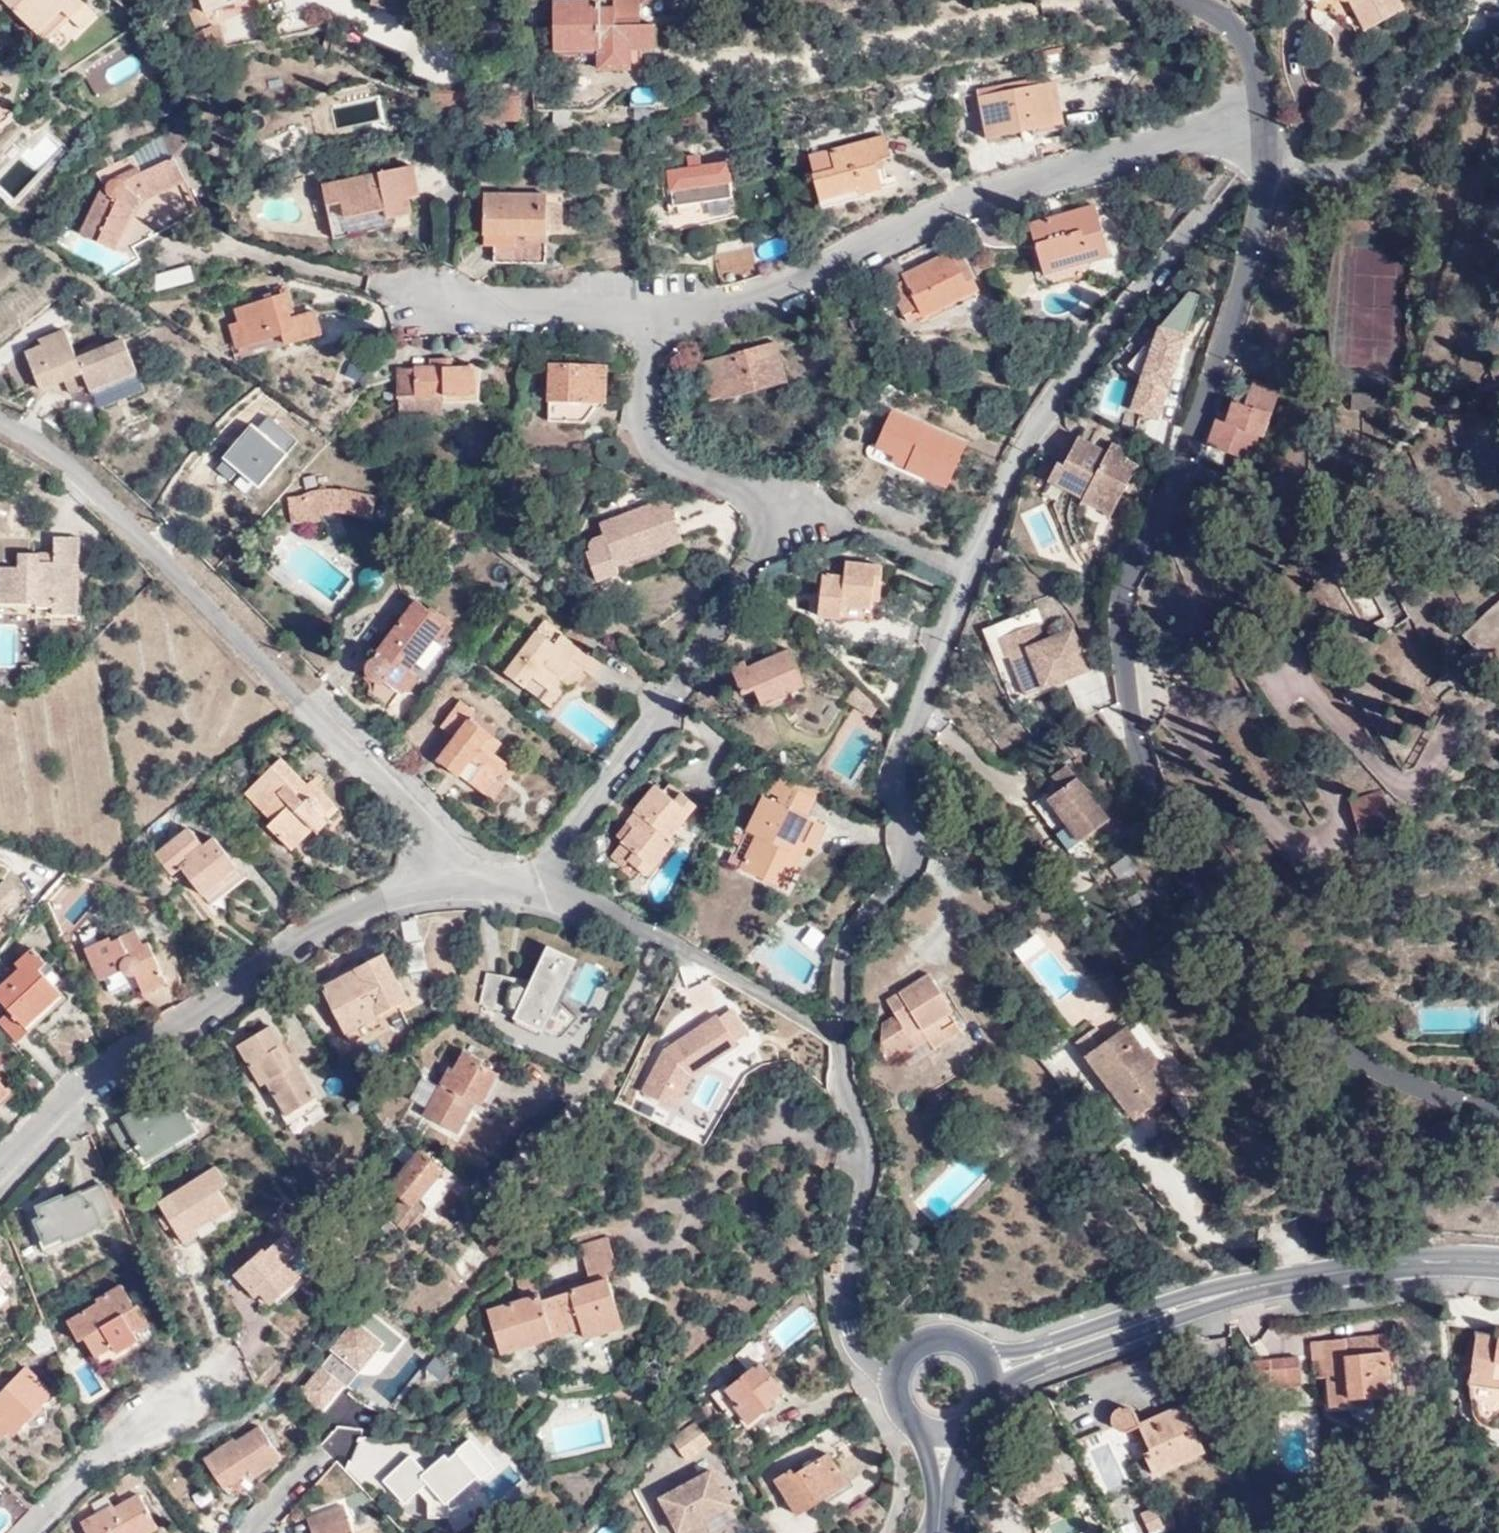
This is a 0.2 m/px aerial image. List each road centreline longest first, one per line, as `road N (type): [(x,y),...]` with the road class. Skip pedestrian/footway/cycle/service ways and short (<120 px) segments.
road 1 (unclassified): [(1268,157),(1260,226),(1216,363),(1131,578),(1122,618),(1135,740),(1195,889),(1260,981),(1325,1046),(1420,1095),(1498,1116)]
road 2 (residential): [(497,860),(125,541),(68,482),(0,434)]
road 3 (residential): [(1260,115),(951,205),(778,291),(658,313)]
road 4 (residential): [(0,1162),(104,1052),(356,887),(442,862),(497,860)]
road 5 (residential): [(831,1034),(849,931),(907,853),(891,785),(964,572)]
road 6 (residential): [(964,572),(1012,454),(1222,186)]
road 7 (tertiary): [(1498,1263),(1300,1279),(1186,1304),(1050,1351)]
road 8 (residential): [(557,874),(789,503)]
road 9 (residential): [(897,1367),(868,1351),(853,1326),(864,1151),(831,1034)]
road 10 (residential): [(557,874),(831,1034)]
road 11 (residential): [(1268,157),(1340,169),(1363,158),(1436,62),(1498,21)]
road 12 (residential): [(658,313),(635,424),(644,444),(789,503)]
road 13 (residential): [(423,304),(658,313)]
road 14 (residential): [(174,1405),(119,1439),(28,1532)]
road 15 (residential): [(789,503),(858,520),(964,572)]
road 16 (unclassified): [(1150,0),(1185,5),(1226,29),(1245,59),(1260,115)]

